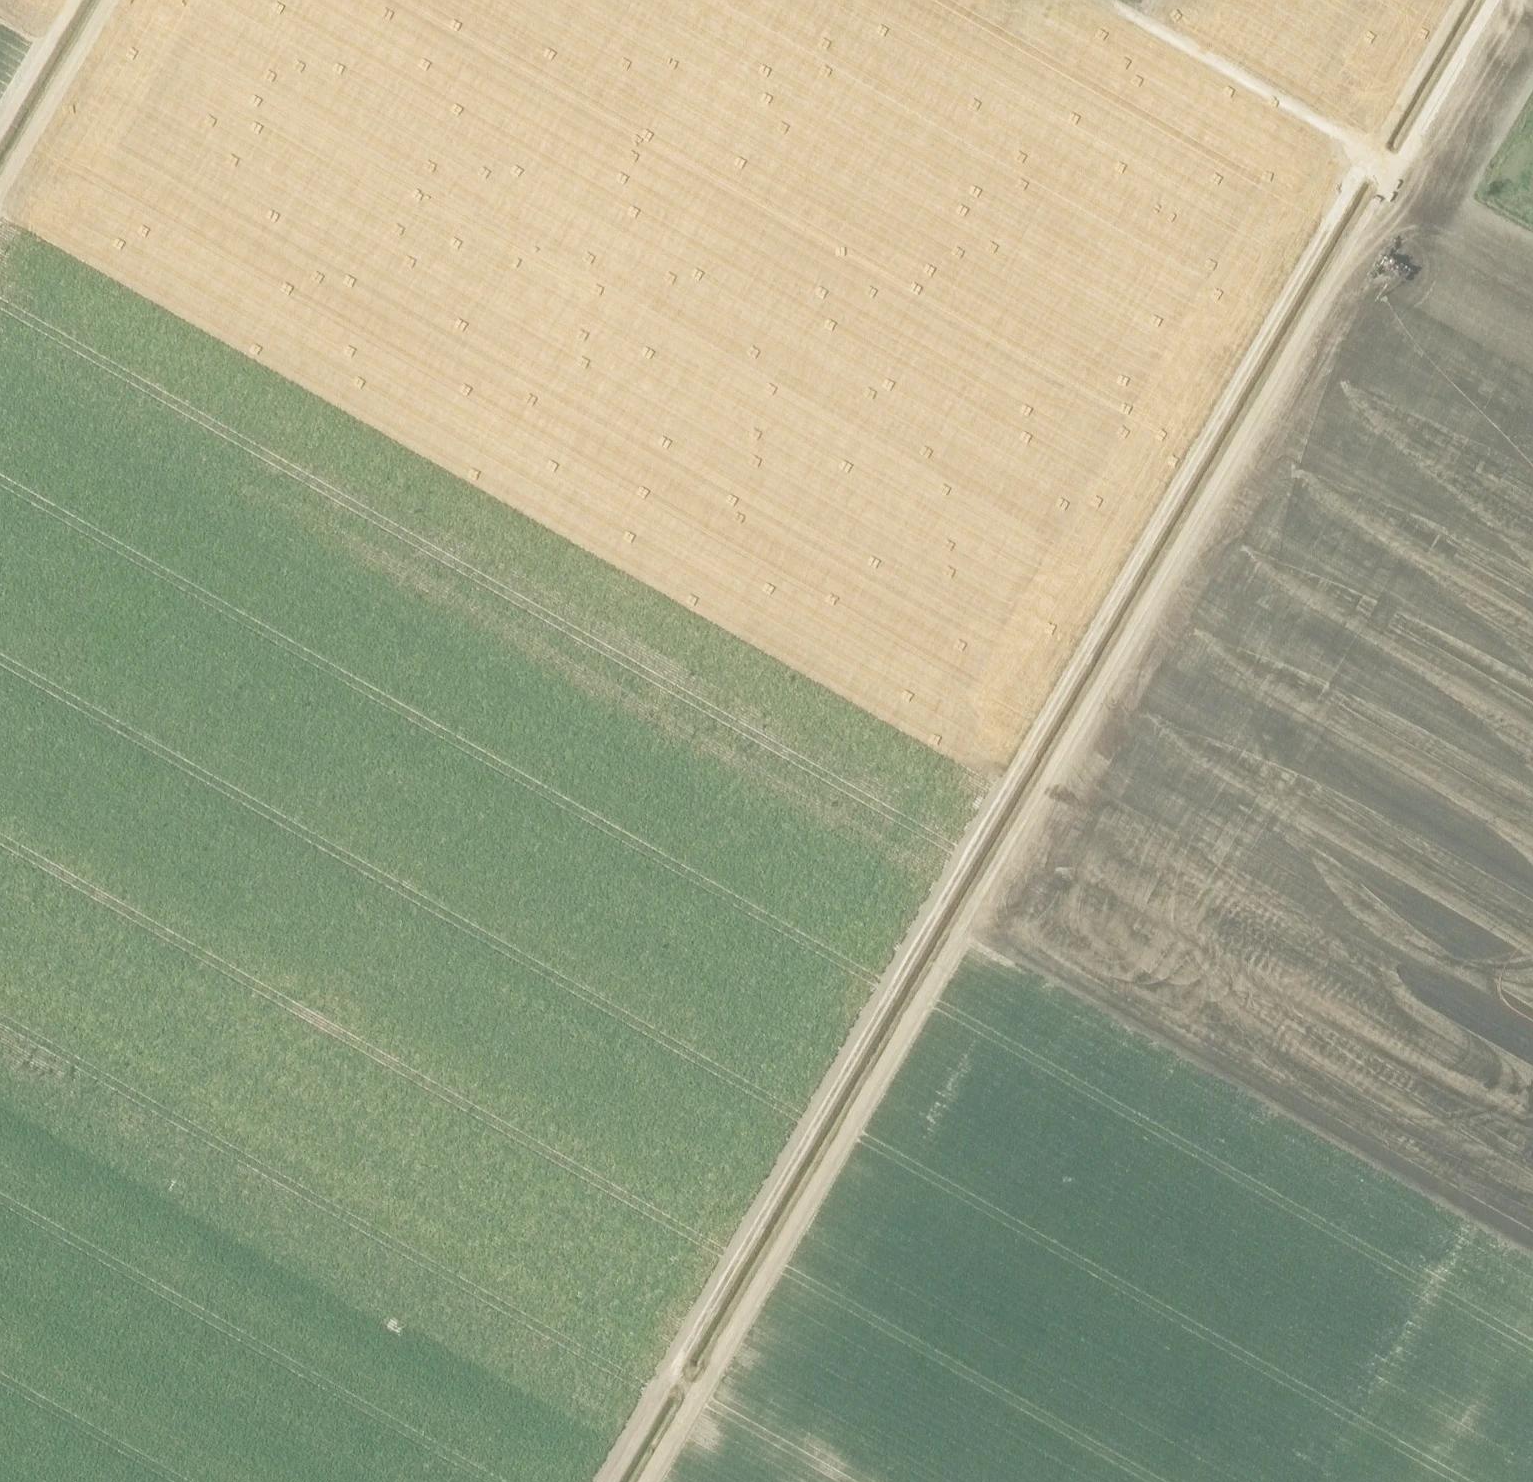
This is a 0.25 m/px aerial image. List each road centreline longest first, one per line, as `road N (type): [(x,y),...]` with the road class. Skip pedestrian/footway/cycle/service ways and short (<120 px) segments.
road 1 (track): [(1496,0),(1394,177)]

